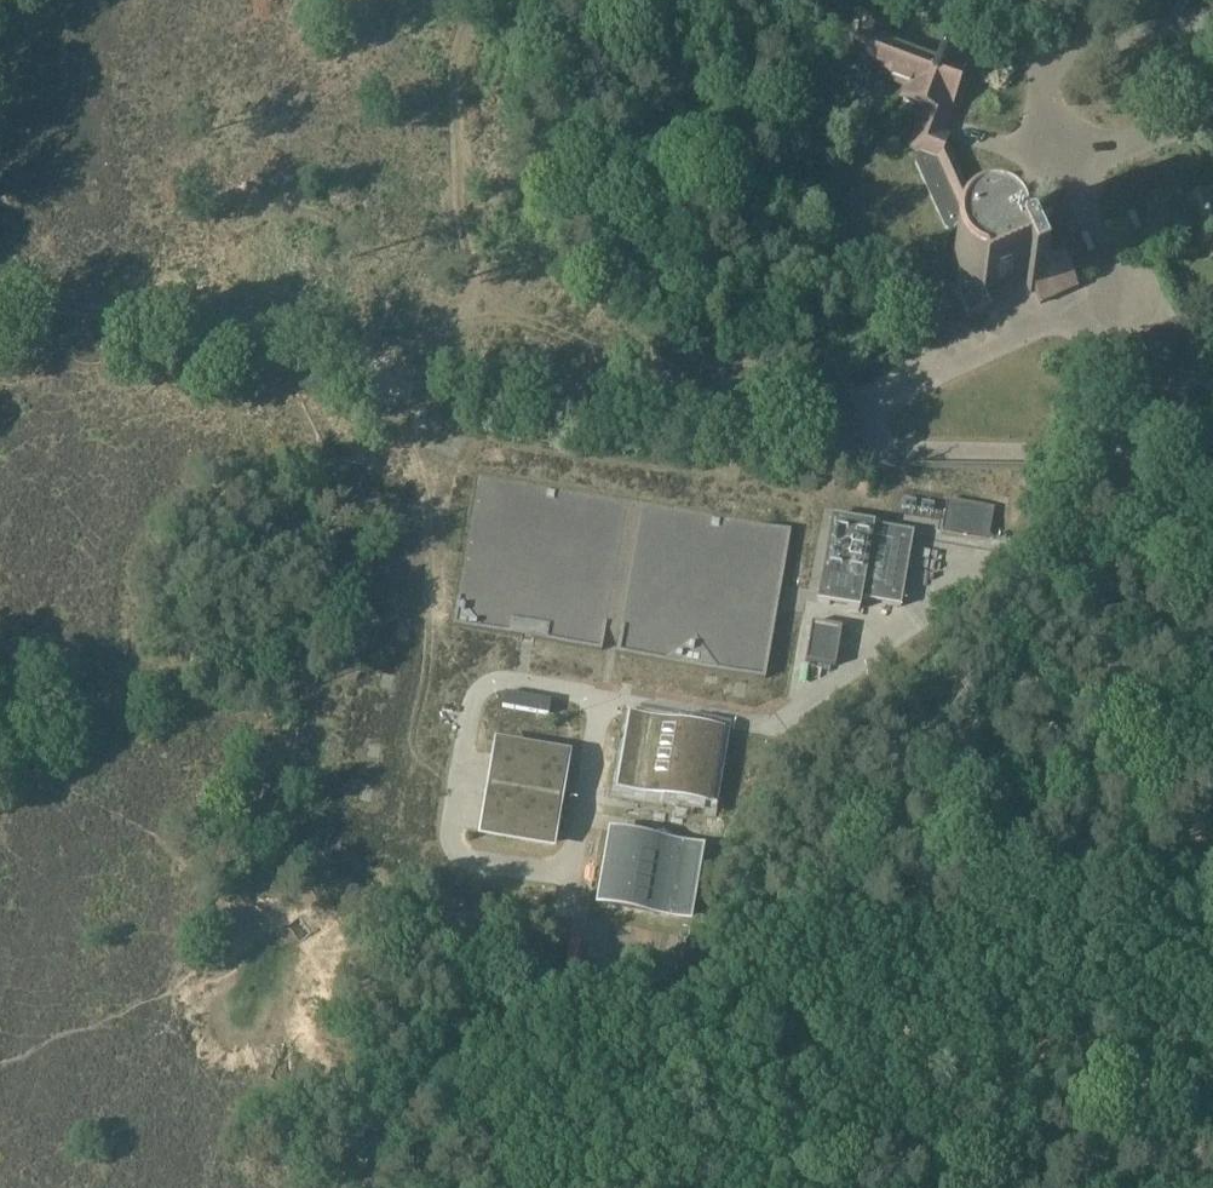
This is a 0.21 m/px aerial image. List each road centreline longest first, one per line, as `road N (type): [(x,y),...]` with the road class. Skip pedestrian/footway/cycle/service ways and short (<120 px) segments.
road 1 (track): [(0,291),(351,360),(426,348),(467,315),(475,267),(456,207),(451,145),(465,27),(494,0)]
road 2 (track): [(560,952),(458,1020),(338,1187)]

